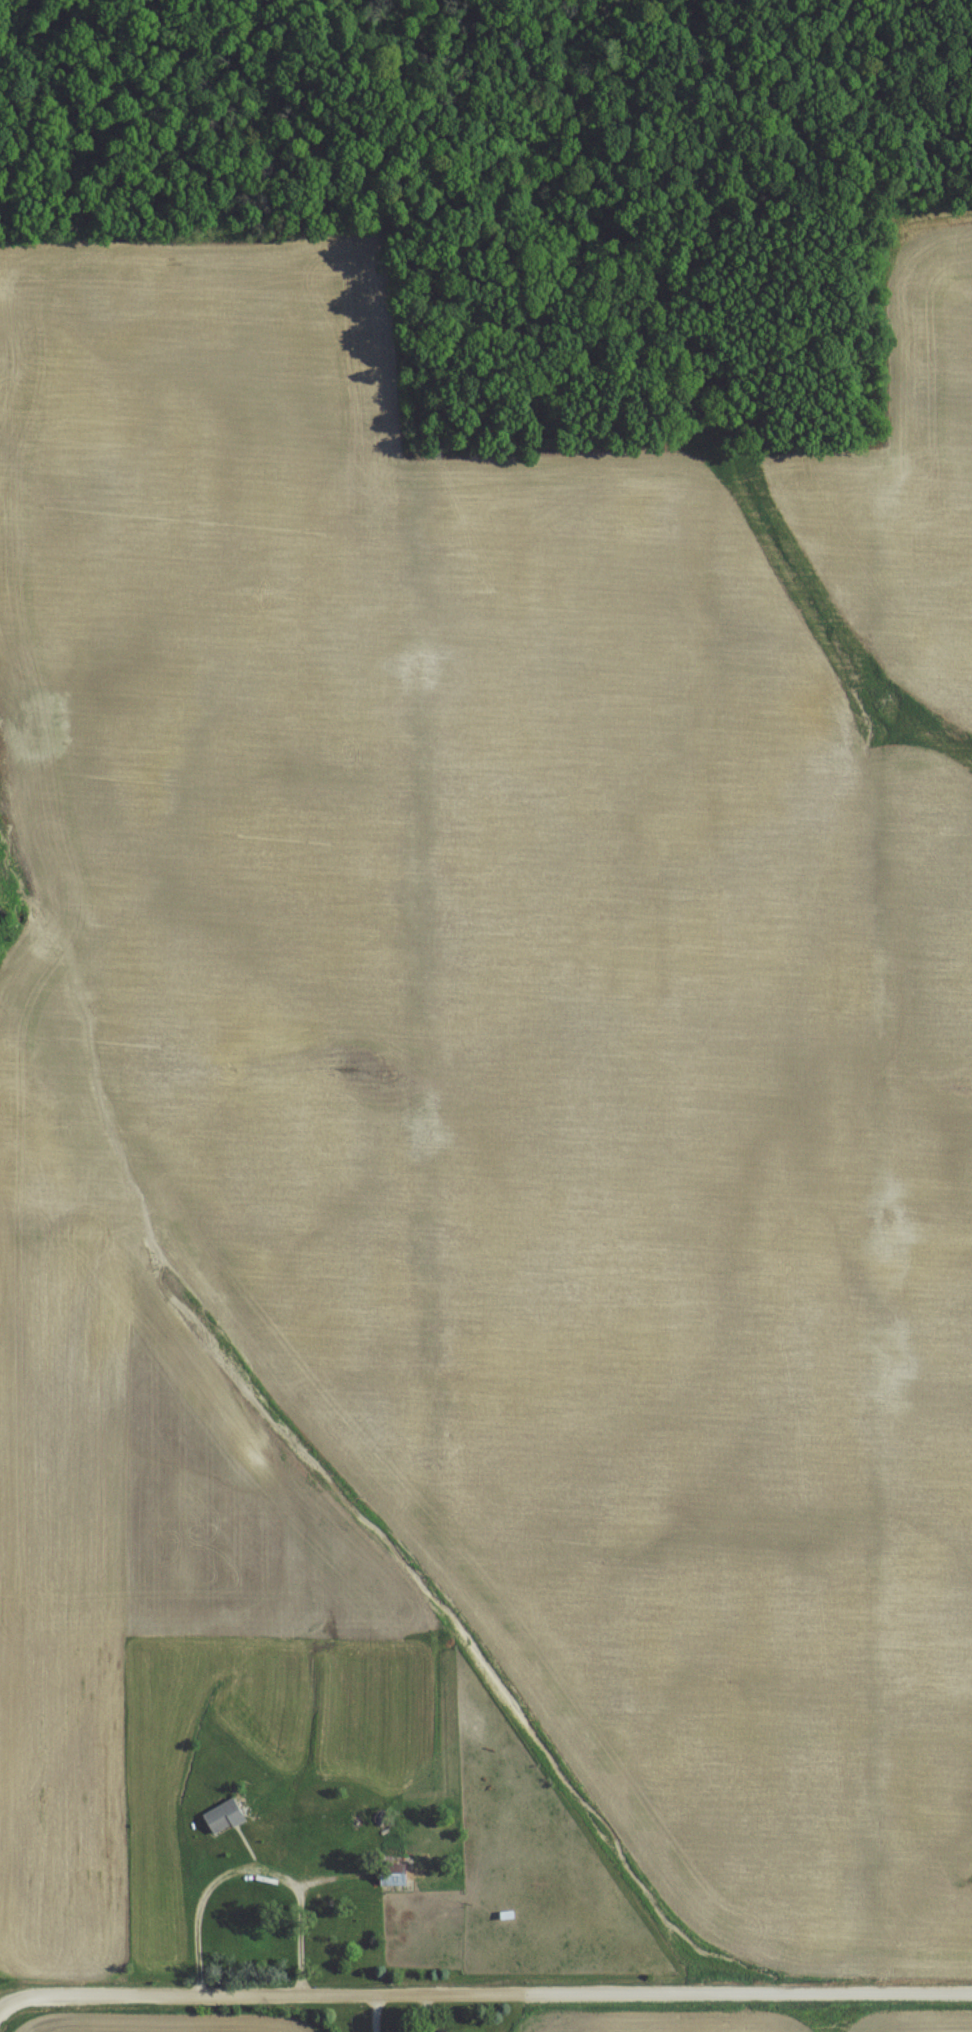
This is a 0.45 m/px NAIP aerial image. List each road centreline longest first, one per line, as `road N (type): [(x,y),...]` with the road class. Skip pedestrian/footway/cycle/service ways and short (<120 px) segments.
road 1 (residential): [(971,1991),(42,1993),(7,2000),(0,2009)]

